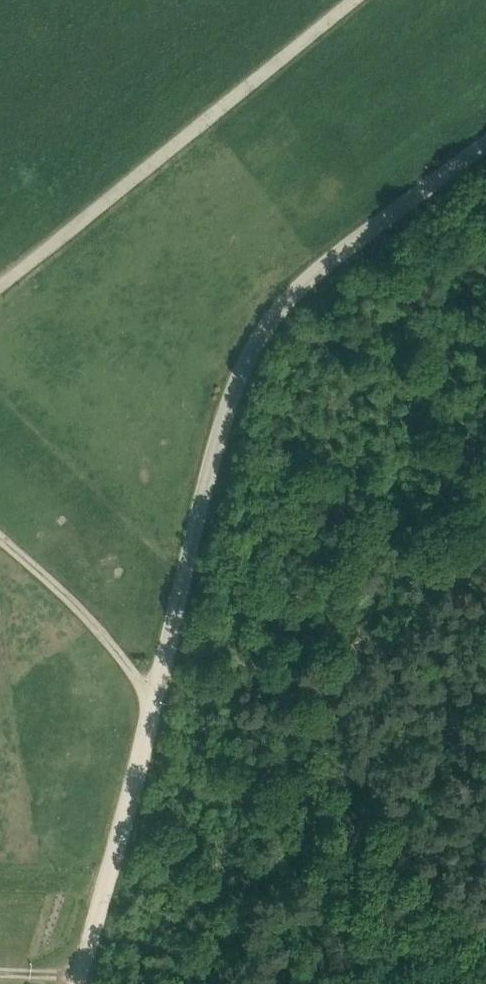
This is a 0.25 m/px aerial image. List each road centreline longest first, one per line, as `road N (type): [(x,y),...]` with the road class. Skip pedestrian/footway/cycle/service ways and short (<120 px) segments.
road 1 (track): [(78,983),(235,405),(279,311),(485,142)]
road 2 (unclassified): [(349,0),(0,284)]
road 3 (track): [(0,536),(85,610),(127,669),(159,696)]

